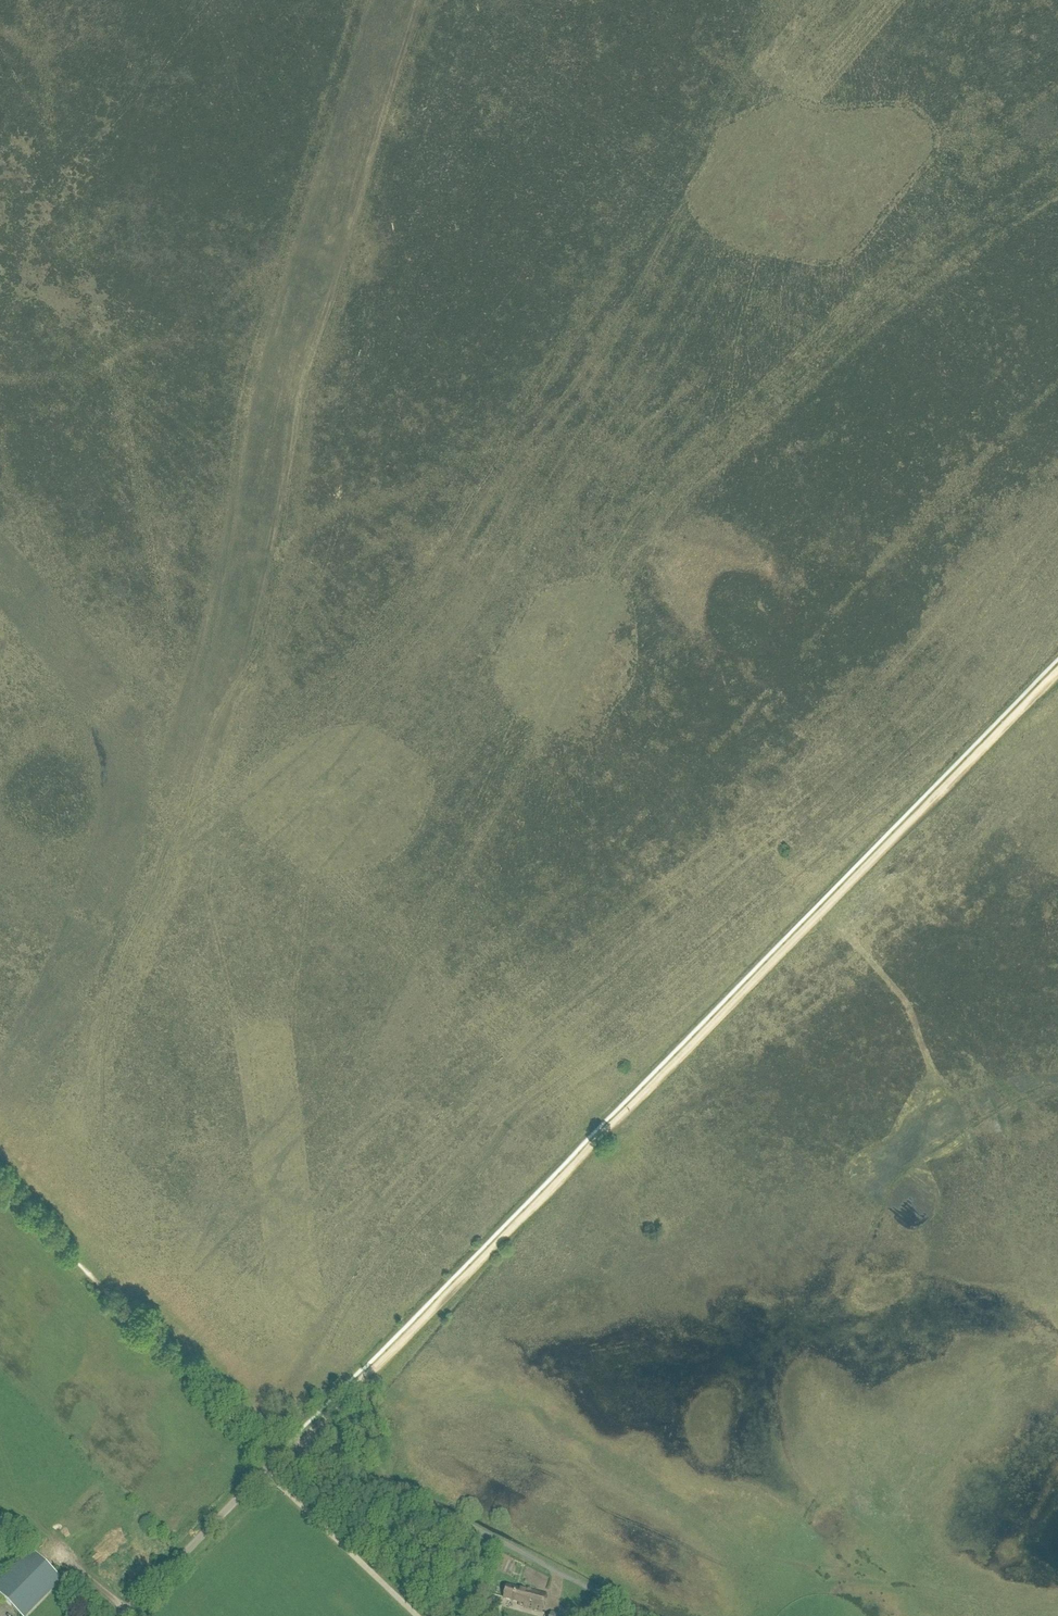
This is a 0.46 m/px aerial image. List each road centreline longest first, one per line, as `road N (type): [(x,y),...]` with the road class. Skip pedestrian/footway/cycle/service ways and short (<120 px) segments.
road 1 (track): [(301,1441),(1057,668)]
road 2 (unclassified): [(126,1615),(301,1441),(643,1615)]
road 3 (track): [(265,1473),(417,1615)]

